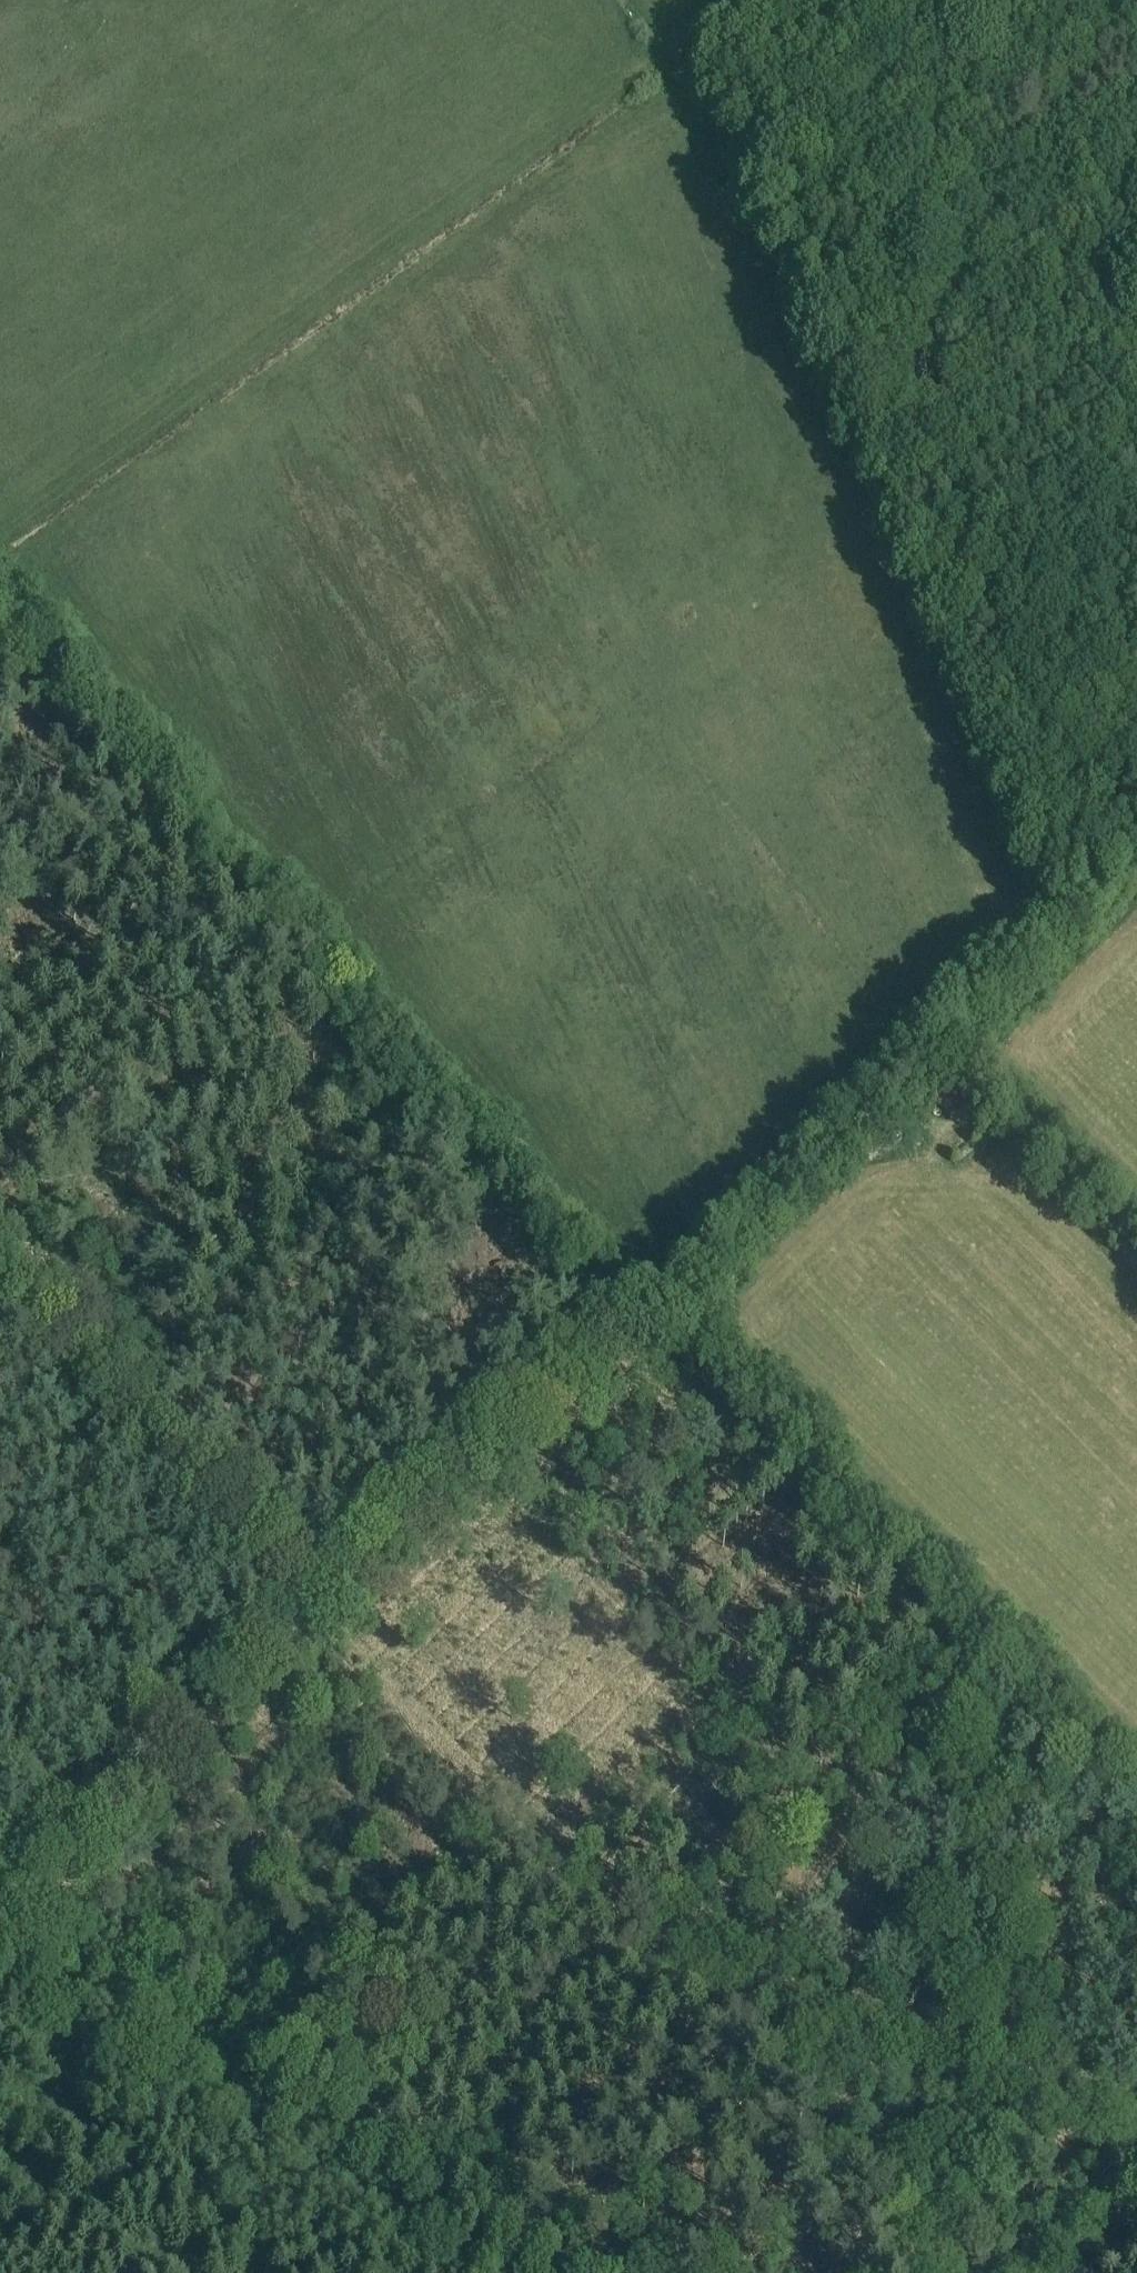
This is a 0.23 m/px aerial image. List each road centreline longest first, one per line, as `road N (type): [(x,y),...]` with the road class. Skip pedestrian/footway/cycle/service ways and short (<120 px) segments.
road 1 (unclassified): [(501,2272),(0,1993)]
road 2 (tertiary): [(1018,2272),(1136,2159)]

